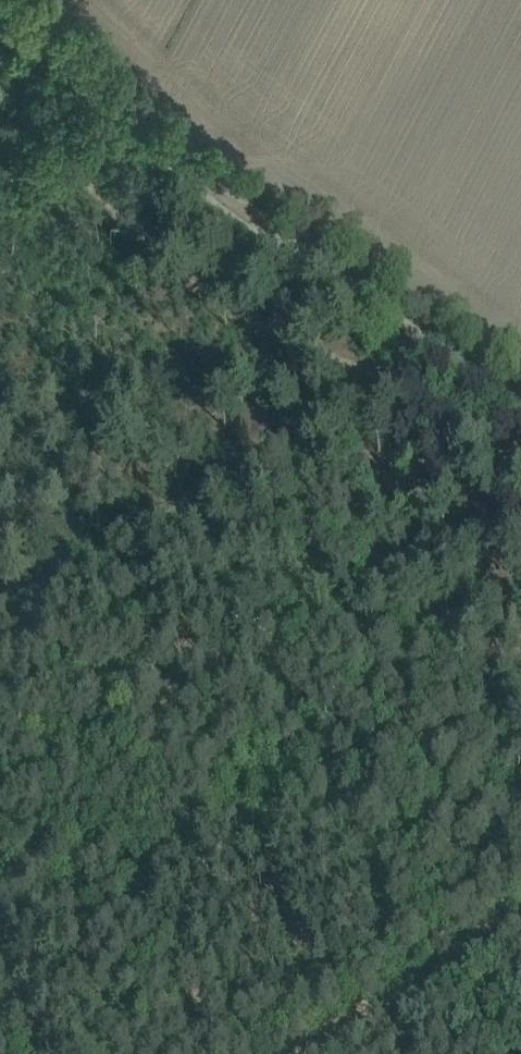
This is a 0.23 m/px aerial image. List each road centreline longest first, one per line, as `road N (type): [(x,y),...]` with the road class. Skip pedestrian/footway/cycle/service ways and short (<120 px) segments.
road 1 (track): [(5,0),(236,201),(520,409)]
road 2 (track): [(0,599),(383,385)]
road 3 (track): [(520,926),(288,1053)]

